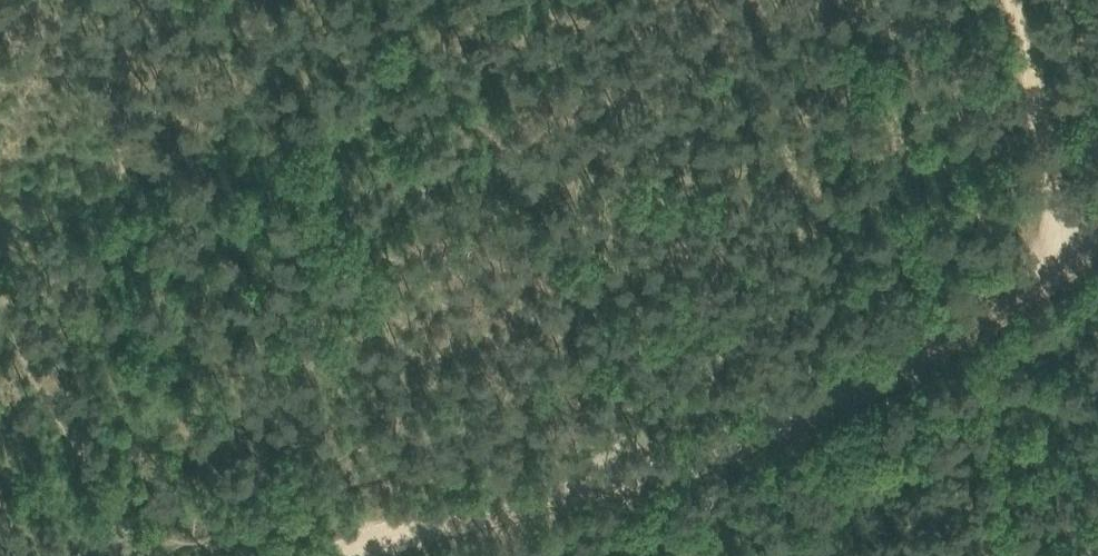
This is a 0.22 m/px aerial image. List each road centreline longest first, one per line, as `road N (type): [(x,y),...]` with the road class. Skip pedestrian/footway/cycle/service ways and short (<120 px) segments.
road 1 (track): [(356,555),(399,533),(886,371),(1057,264)]
road 2 (track): [(0,256),(145,531),(173,555)]
road 3 (track): [(1097,238),(1057,264),(1053,155),(1016,0)]

